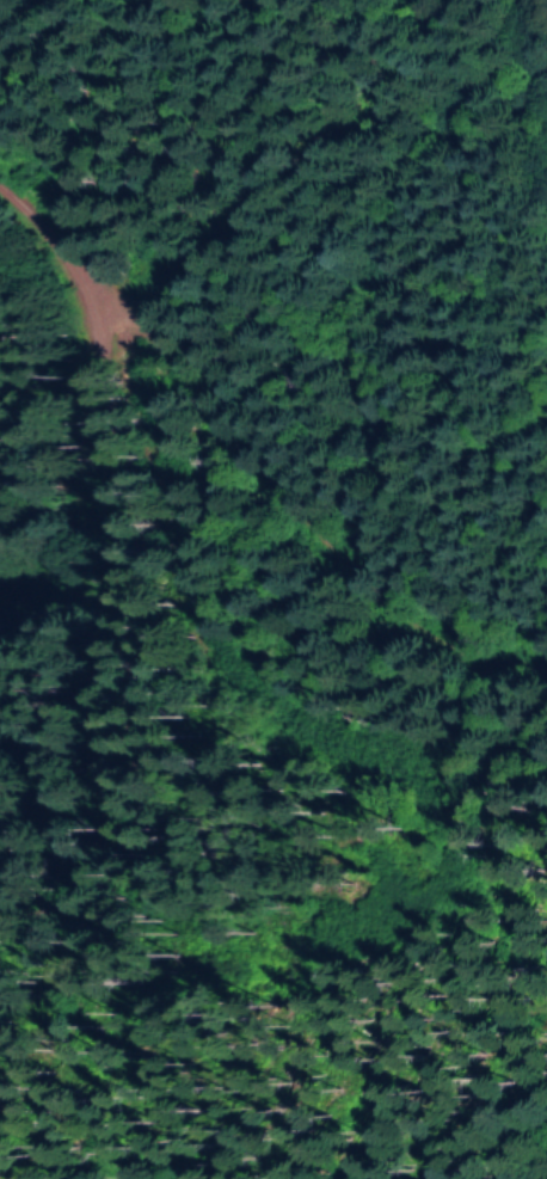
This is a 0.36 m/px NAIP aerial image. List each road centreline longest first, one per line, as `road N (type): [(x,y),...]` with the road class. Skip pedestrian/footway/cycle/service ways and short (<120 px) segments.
road 1 (residential): [(0,162),(94,263),(137,356),(130,441),(159,455),(180,690),(159,739),(0,915)]
road 2 (track): [(109,293),(146,314),(377,579),(546,652)]

